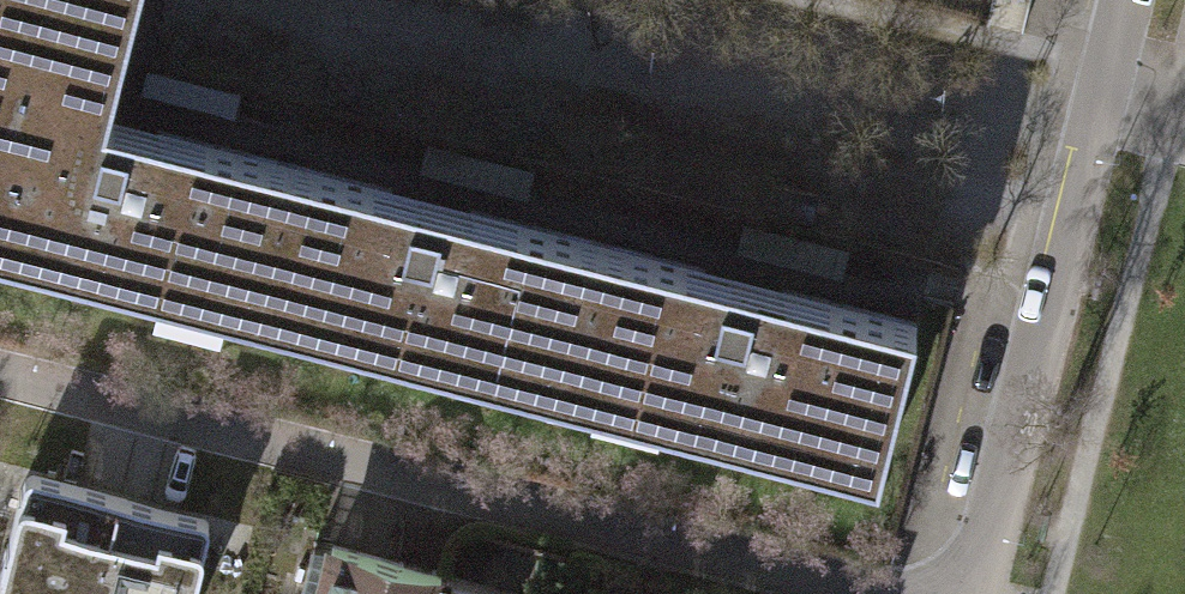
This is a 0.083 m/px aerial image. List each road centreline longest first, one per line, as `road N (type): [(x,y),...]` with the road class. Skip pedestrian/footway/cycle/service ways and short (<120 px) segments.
road 1 (residential): [(864,593),(0,377)]
road 2 (residential): [(978,593),(1127,0)]

